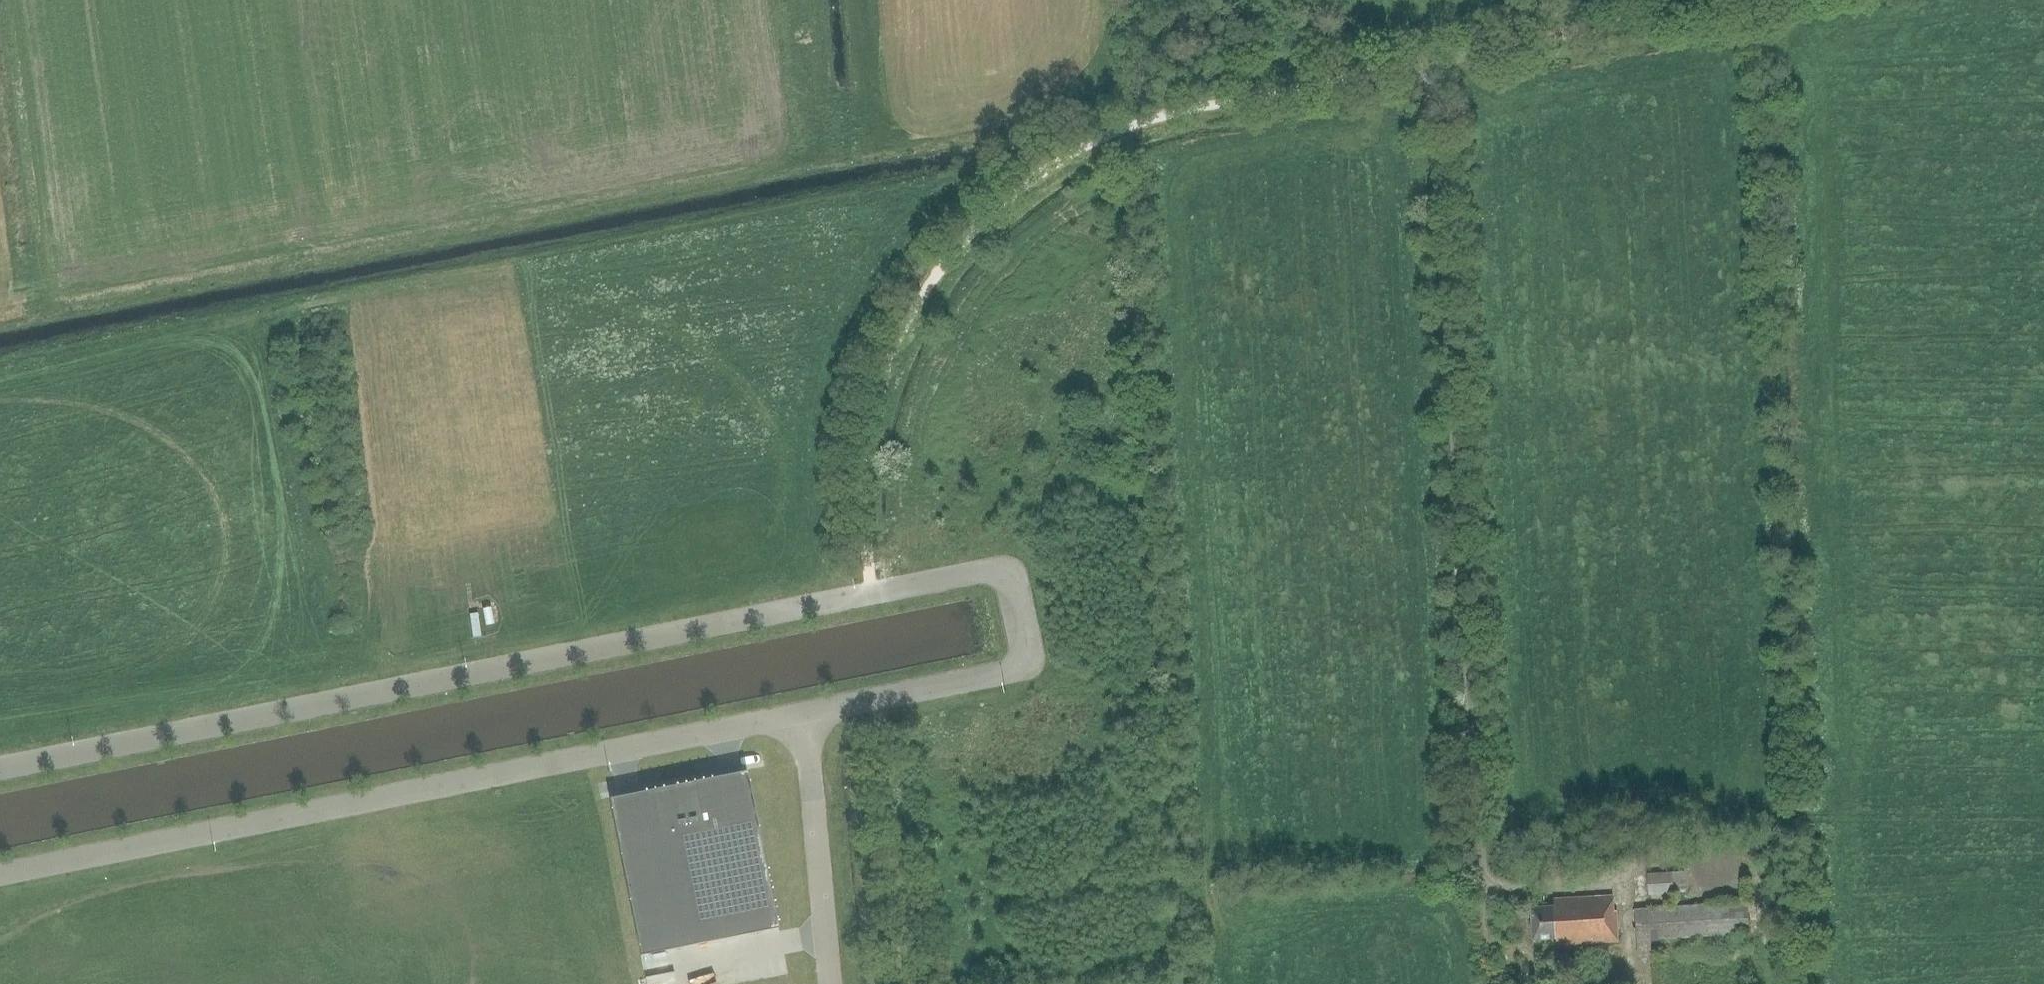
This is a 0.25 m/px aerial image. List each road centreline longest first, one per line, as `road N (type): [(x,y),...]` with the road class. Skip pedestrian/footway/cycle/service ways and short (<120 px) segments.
road 1 (unclassified): [(0,770),(1005,568),(1024,666),(803,713)]
road 2 (unclassified): [(803,713),(0,872)]
road 3 (track): [(1428,60),(1482,847)]
road 4 (unclassified): [(1368,72),(1736,0)]
road 5 (track): [(905,983),(878,699)]
road 6 (unclassified): [(830,983),(803,713)]

